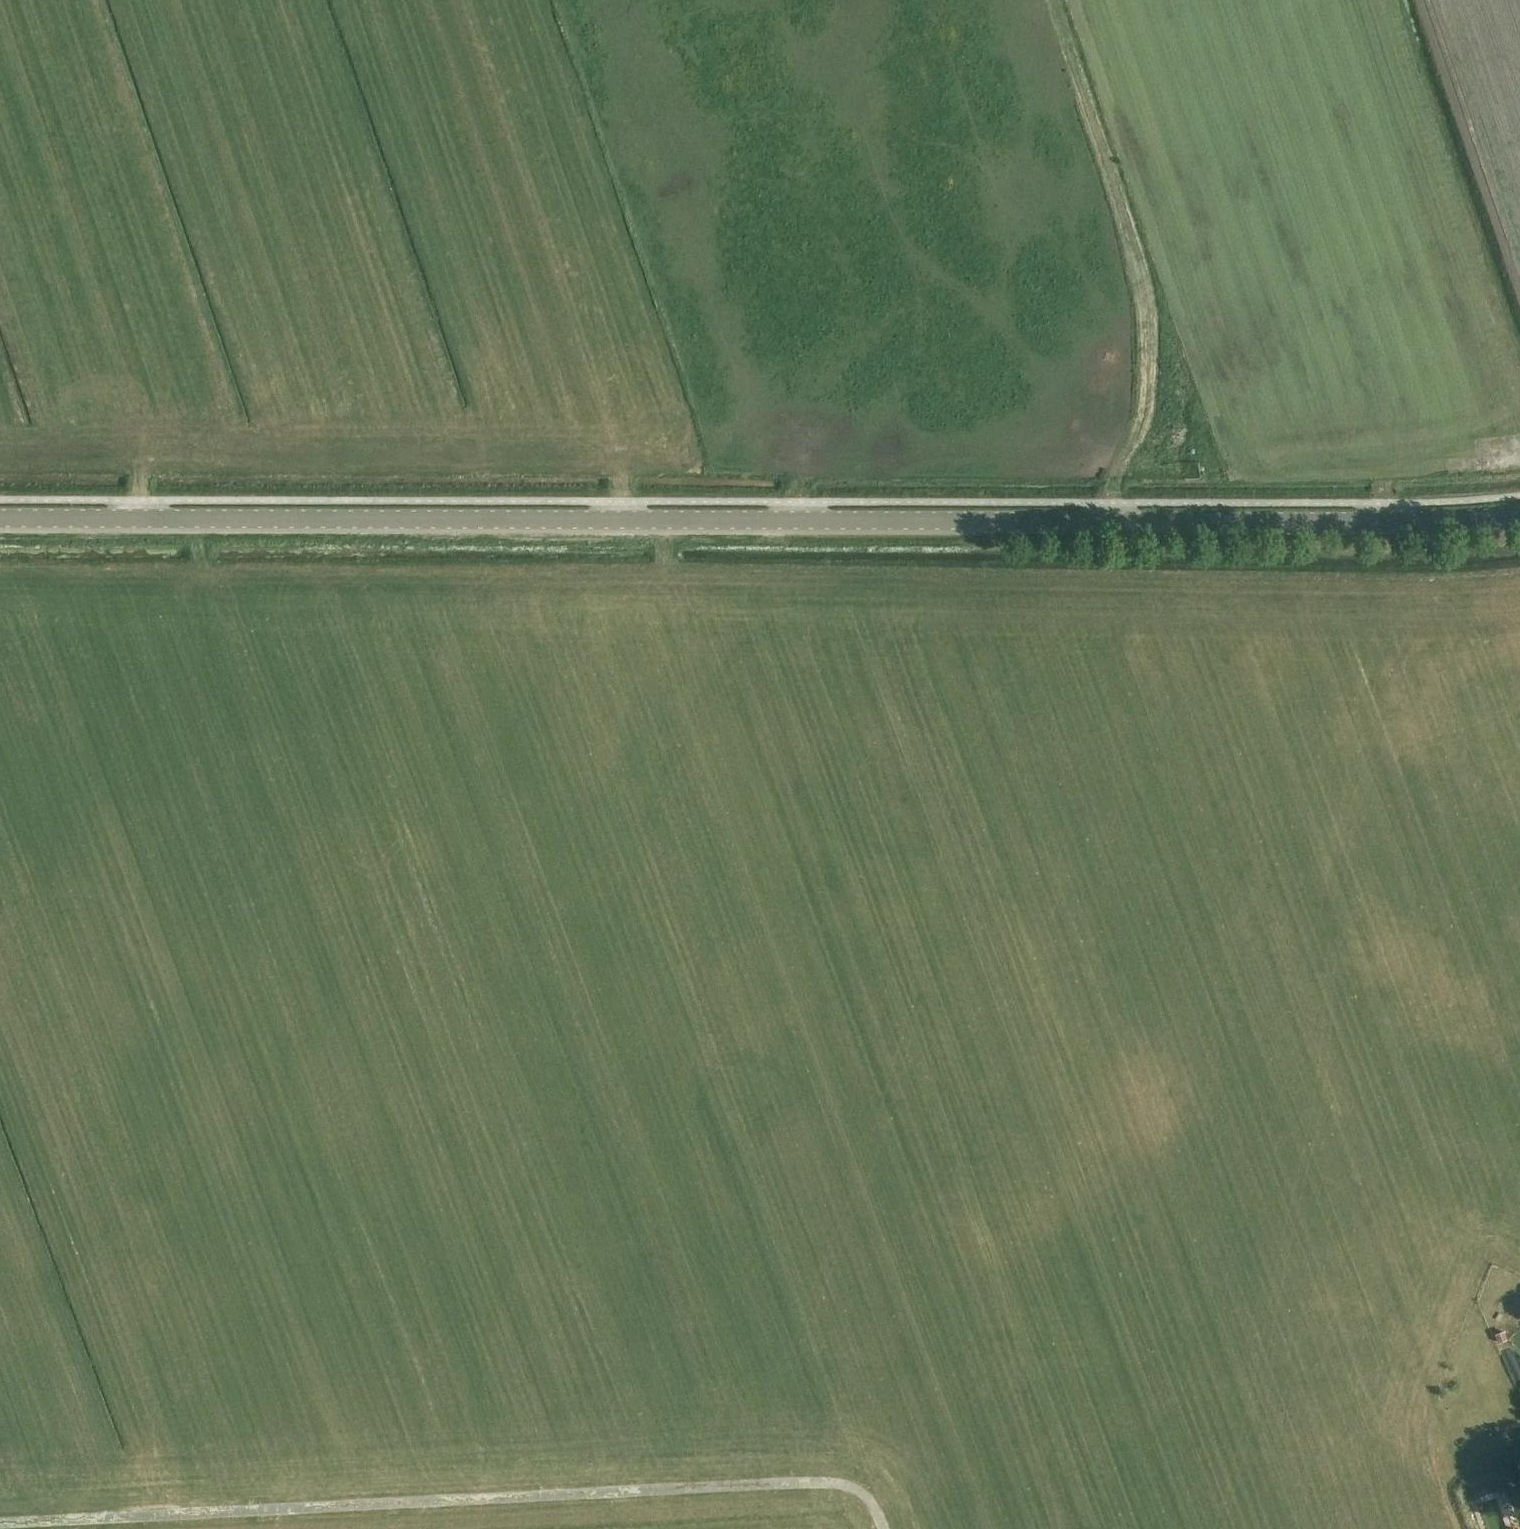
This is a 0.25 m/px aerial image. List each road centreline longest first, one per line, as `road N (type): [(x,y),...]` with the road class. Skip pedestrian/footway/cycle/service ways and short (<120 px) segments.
road 1 (tertiary): [(0,518),(1362,520),(1519,512)]
road 2 (track): [(884,1528),(868,1497),(828,1484),(0,1521)]

